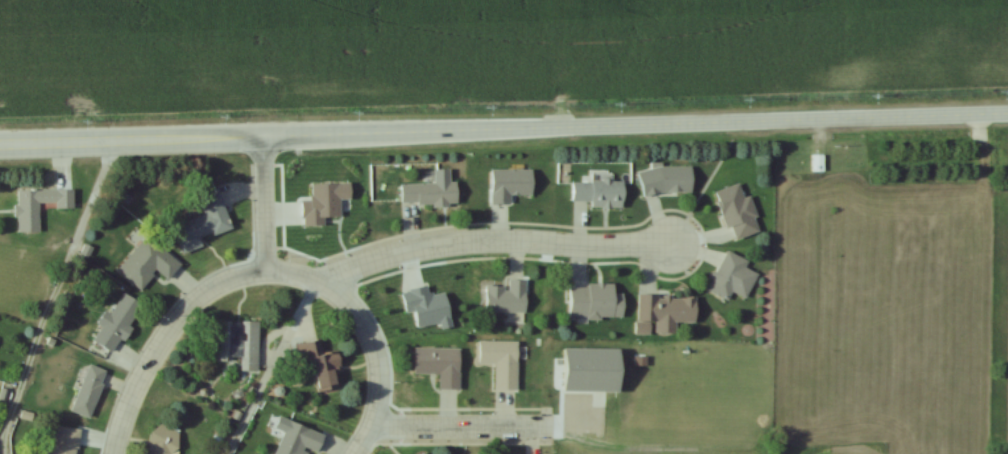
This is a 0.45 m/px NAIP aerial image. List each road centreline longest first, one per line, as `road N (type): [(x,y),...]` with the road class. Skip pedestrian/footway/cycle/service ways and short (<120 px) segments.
road 1 (tertiary): [(522,130),(1007,113)]
road 2 (residential): [(317,283),(447,244),(671,246)]
road 3 (tertiary): [(0,141),(261,133)]
road 4 (tertiary): [(261,133),(522,130)]
road 5 (residential): [(353,453),(378,391),(363,325),(348,303),(317,283),(263,272)]
road 6 (residential): [(263,272),(227,279),(178,318),(138,376),(112,453)]
road 7 (residential): [(368,427),(545,428)]
road 8 (residential): [(263,272),(261,133)]

